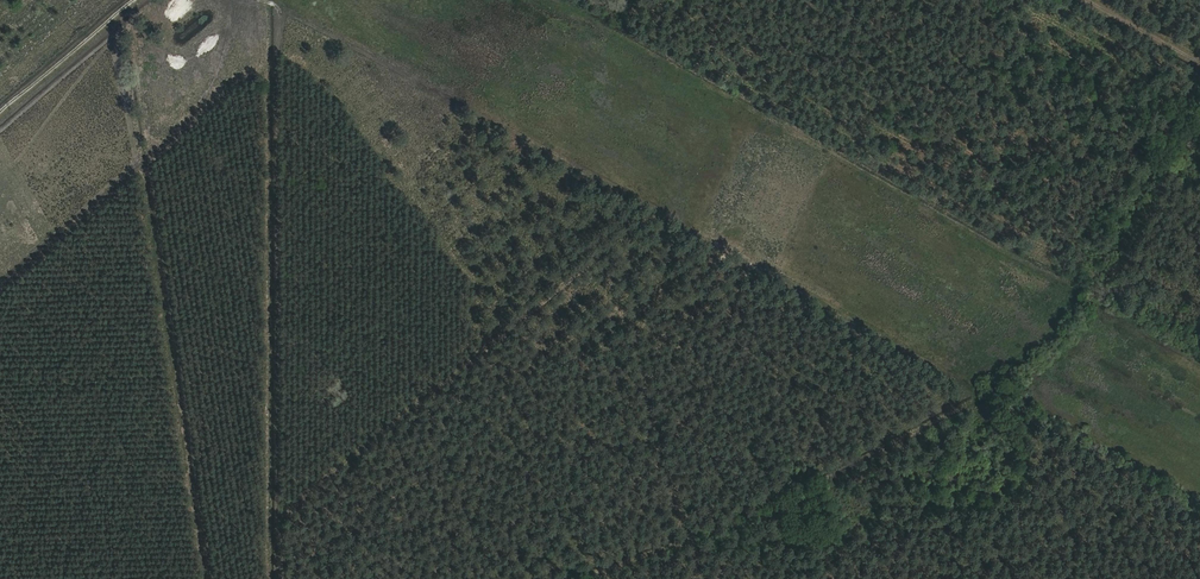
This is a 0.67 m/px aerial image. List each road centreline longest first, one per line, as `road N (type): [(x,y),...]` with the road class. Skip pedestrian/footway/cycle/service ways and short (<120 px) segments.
road 1 (track): [(0,115),(133,0)]
road 2 (track): [(1199,64),(1088,0)]

